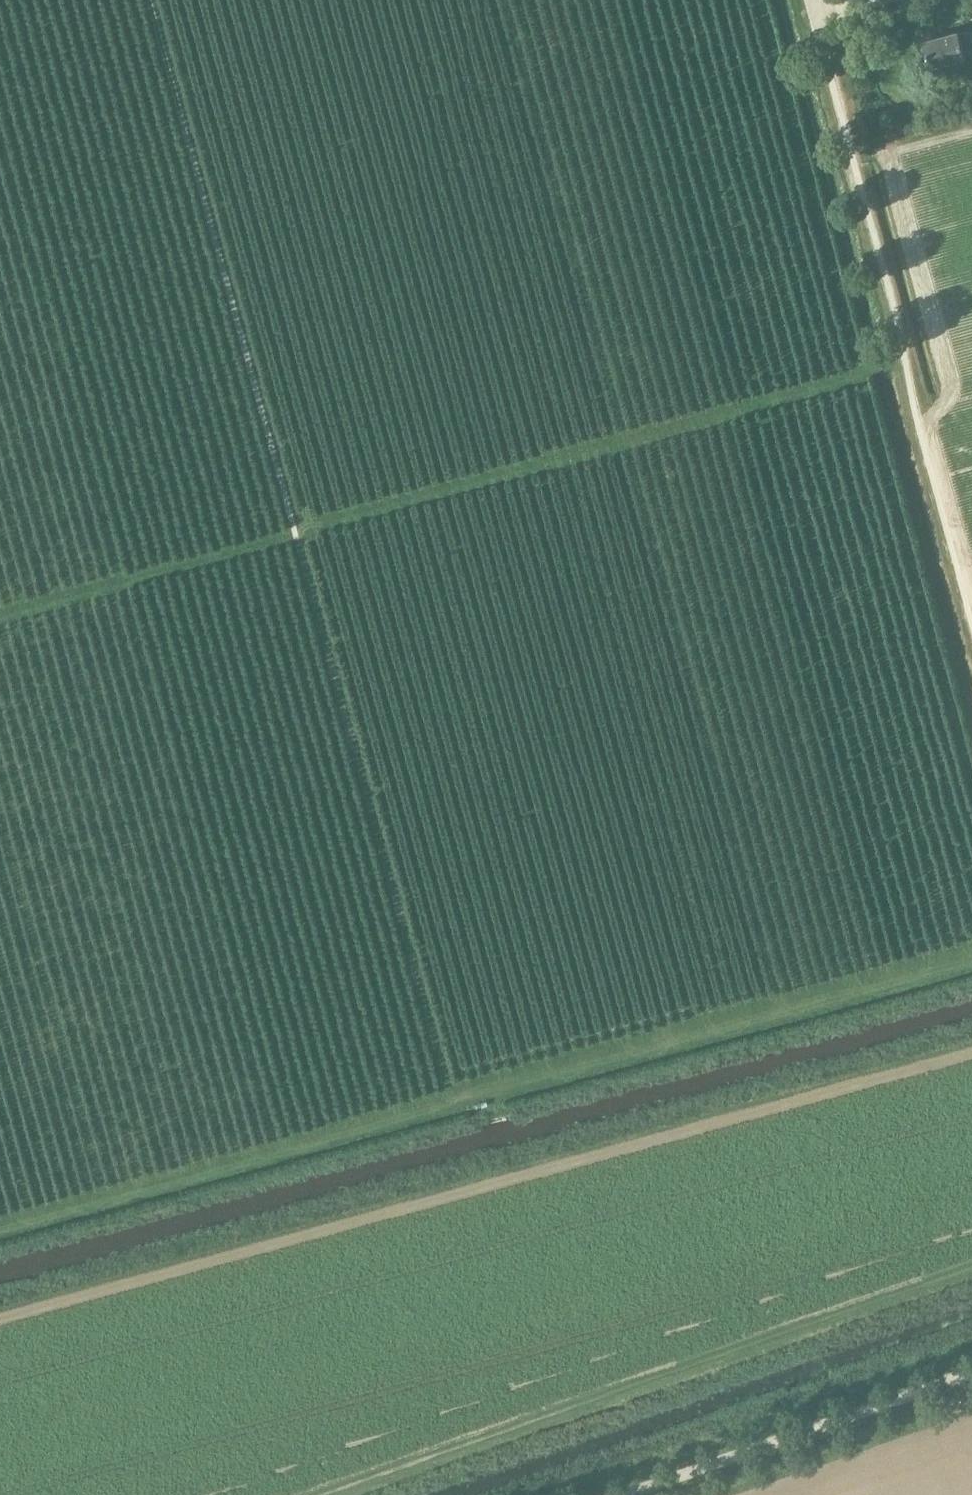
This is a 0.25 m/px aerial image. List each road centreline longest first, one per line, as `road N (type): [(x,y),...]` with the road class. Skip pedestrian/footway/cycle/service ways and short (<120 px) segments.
road 1 (unclassified): [(626,1494),(971,1372)]

